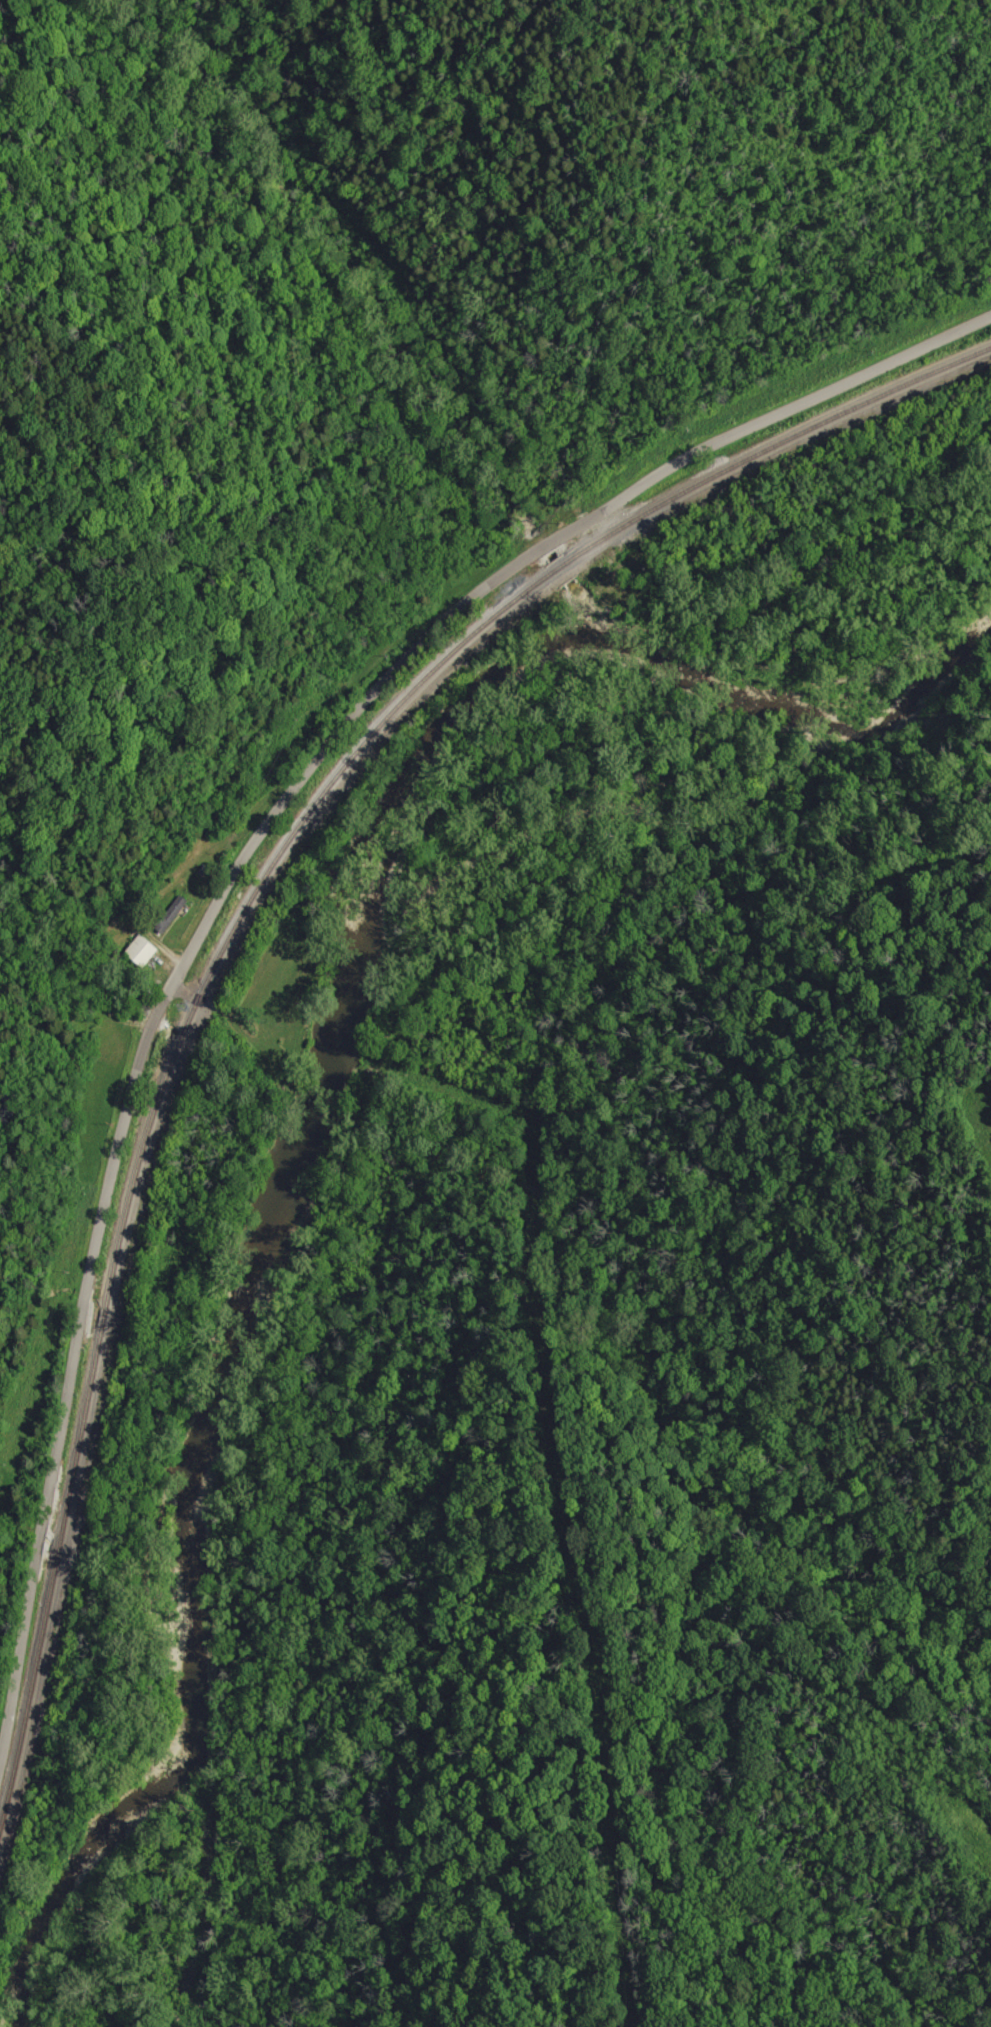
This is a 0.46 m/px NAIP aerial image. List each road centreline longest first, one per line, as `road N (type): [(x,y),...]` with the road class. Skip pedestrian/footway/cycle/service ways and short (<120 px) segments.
road 1 (residential): [(0,1709),(58,1423),(67,1313),(106,1113),(128,1035),(206,899),(394,652),(455,598),(681,461),(990,321)]

